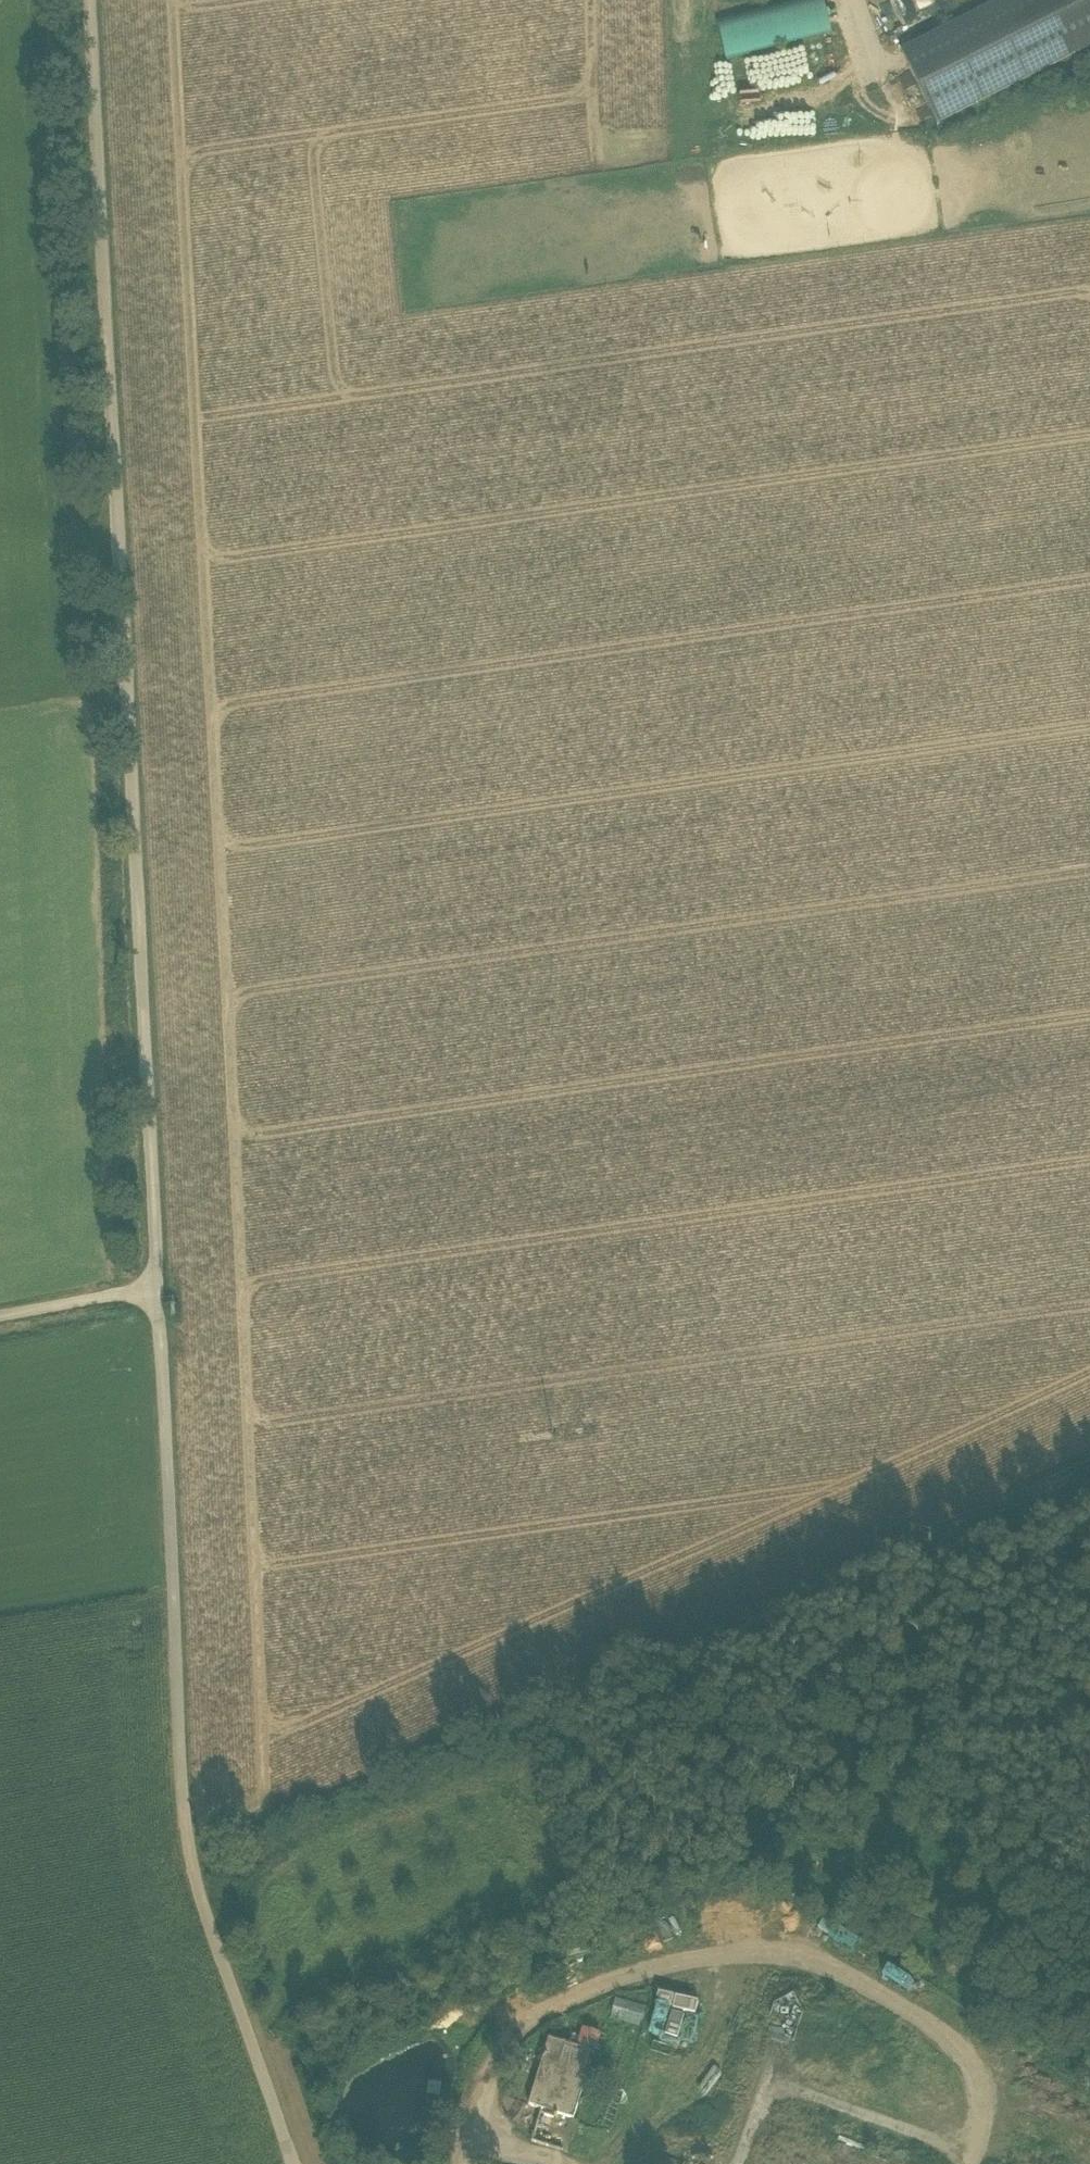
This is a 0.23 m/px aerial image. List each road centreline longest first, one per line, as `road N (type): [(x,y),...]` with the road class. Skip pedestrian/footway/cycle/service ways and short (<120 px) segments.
road 1 (track): [(87,0),(189,1852),(292,2163)]
road 2 (track): [(0,1316),(161,1288)]

